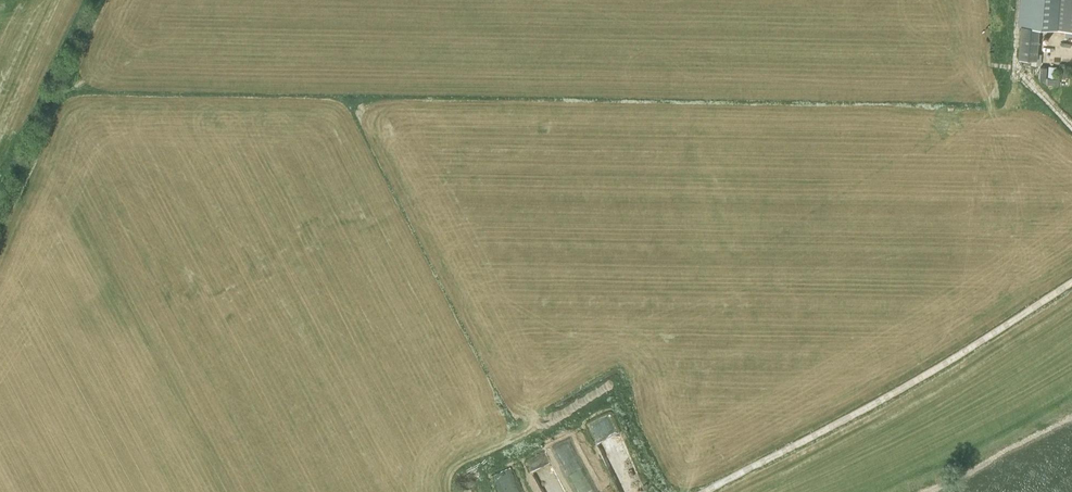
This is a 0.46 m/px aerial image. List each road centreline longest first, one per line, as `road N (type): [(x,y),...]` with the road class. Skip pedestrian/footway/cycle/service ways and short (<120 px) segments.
road 1 (track): [(704,491),(841,422),(1071,280)]

